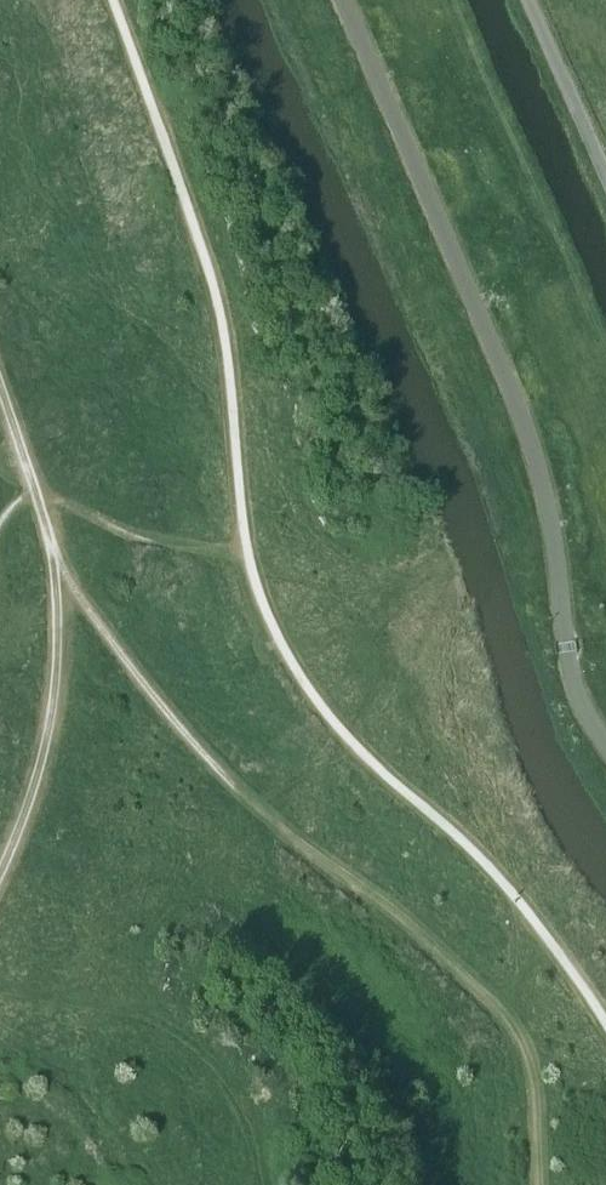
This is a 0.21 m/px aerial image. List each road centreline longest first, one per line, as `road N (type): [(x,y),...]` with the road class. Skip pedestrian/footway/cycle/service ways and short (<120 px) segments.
road 1 (track): [(537,1184),(518,1039),(389,912),(266,819),(146,691),(53,554),(0,387)]
road 2 (track): [(53,554),(51,718),(32,794),(0,873)]
road 3 (residential): [(605,179),(528,0)]

